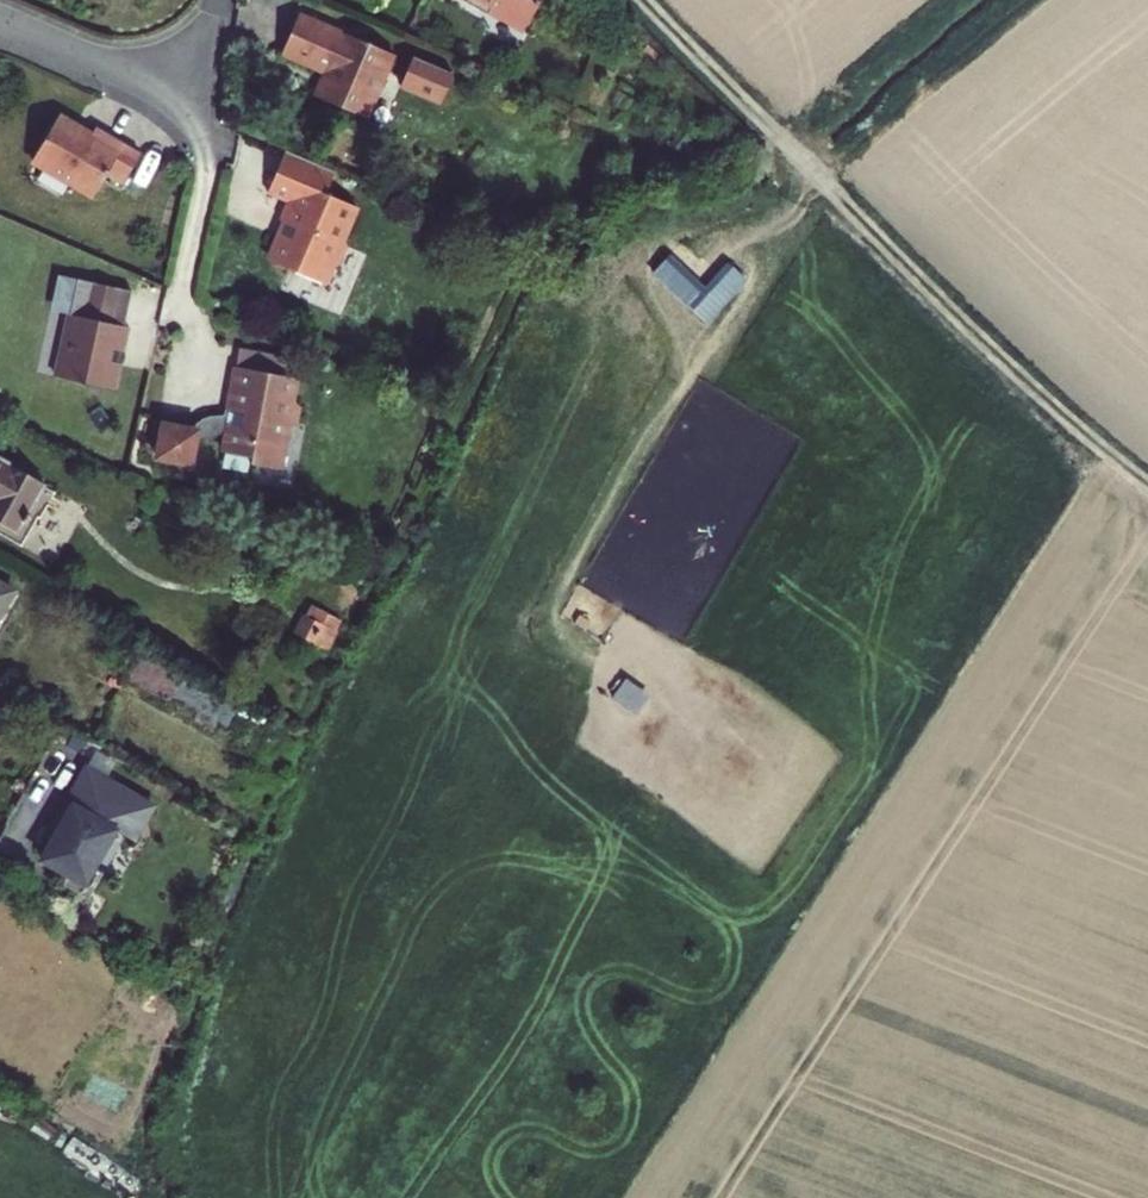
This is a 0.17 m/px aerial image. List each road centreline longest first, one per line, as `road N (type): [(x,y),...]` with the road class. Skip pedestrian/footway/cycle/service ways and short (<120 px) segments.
road 1 (track): [(1147,482),(1113,458),(652,0)]
road 2 (residential): [(0,24),(184,78),(225,0)]

